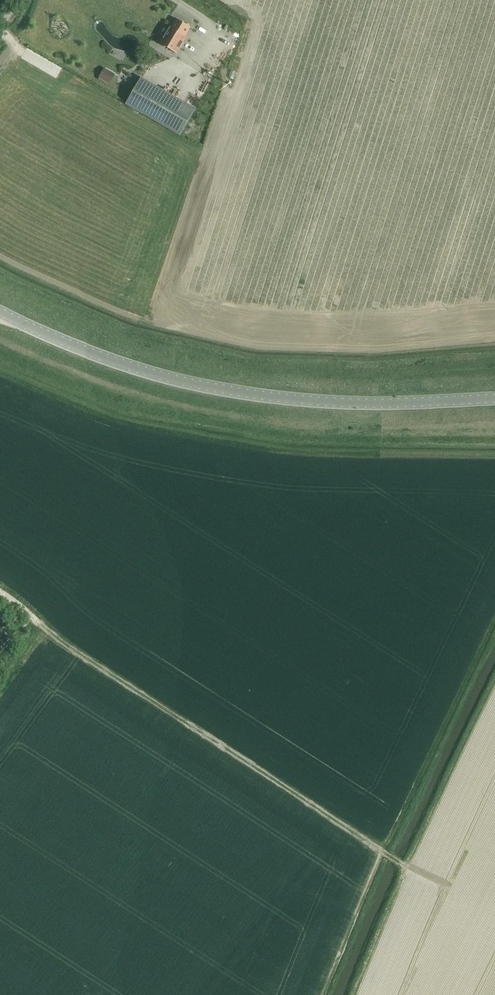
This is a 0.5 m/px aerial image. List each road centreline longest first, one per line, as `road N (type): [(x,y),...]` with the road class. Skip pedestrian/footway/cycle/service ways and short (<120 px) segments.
road 1 (unclassified): [(494,401),(359,408),(230,395),(99,363),(0,315)]

